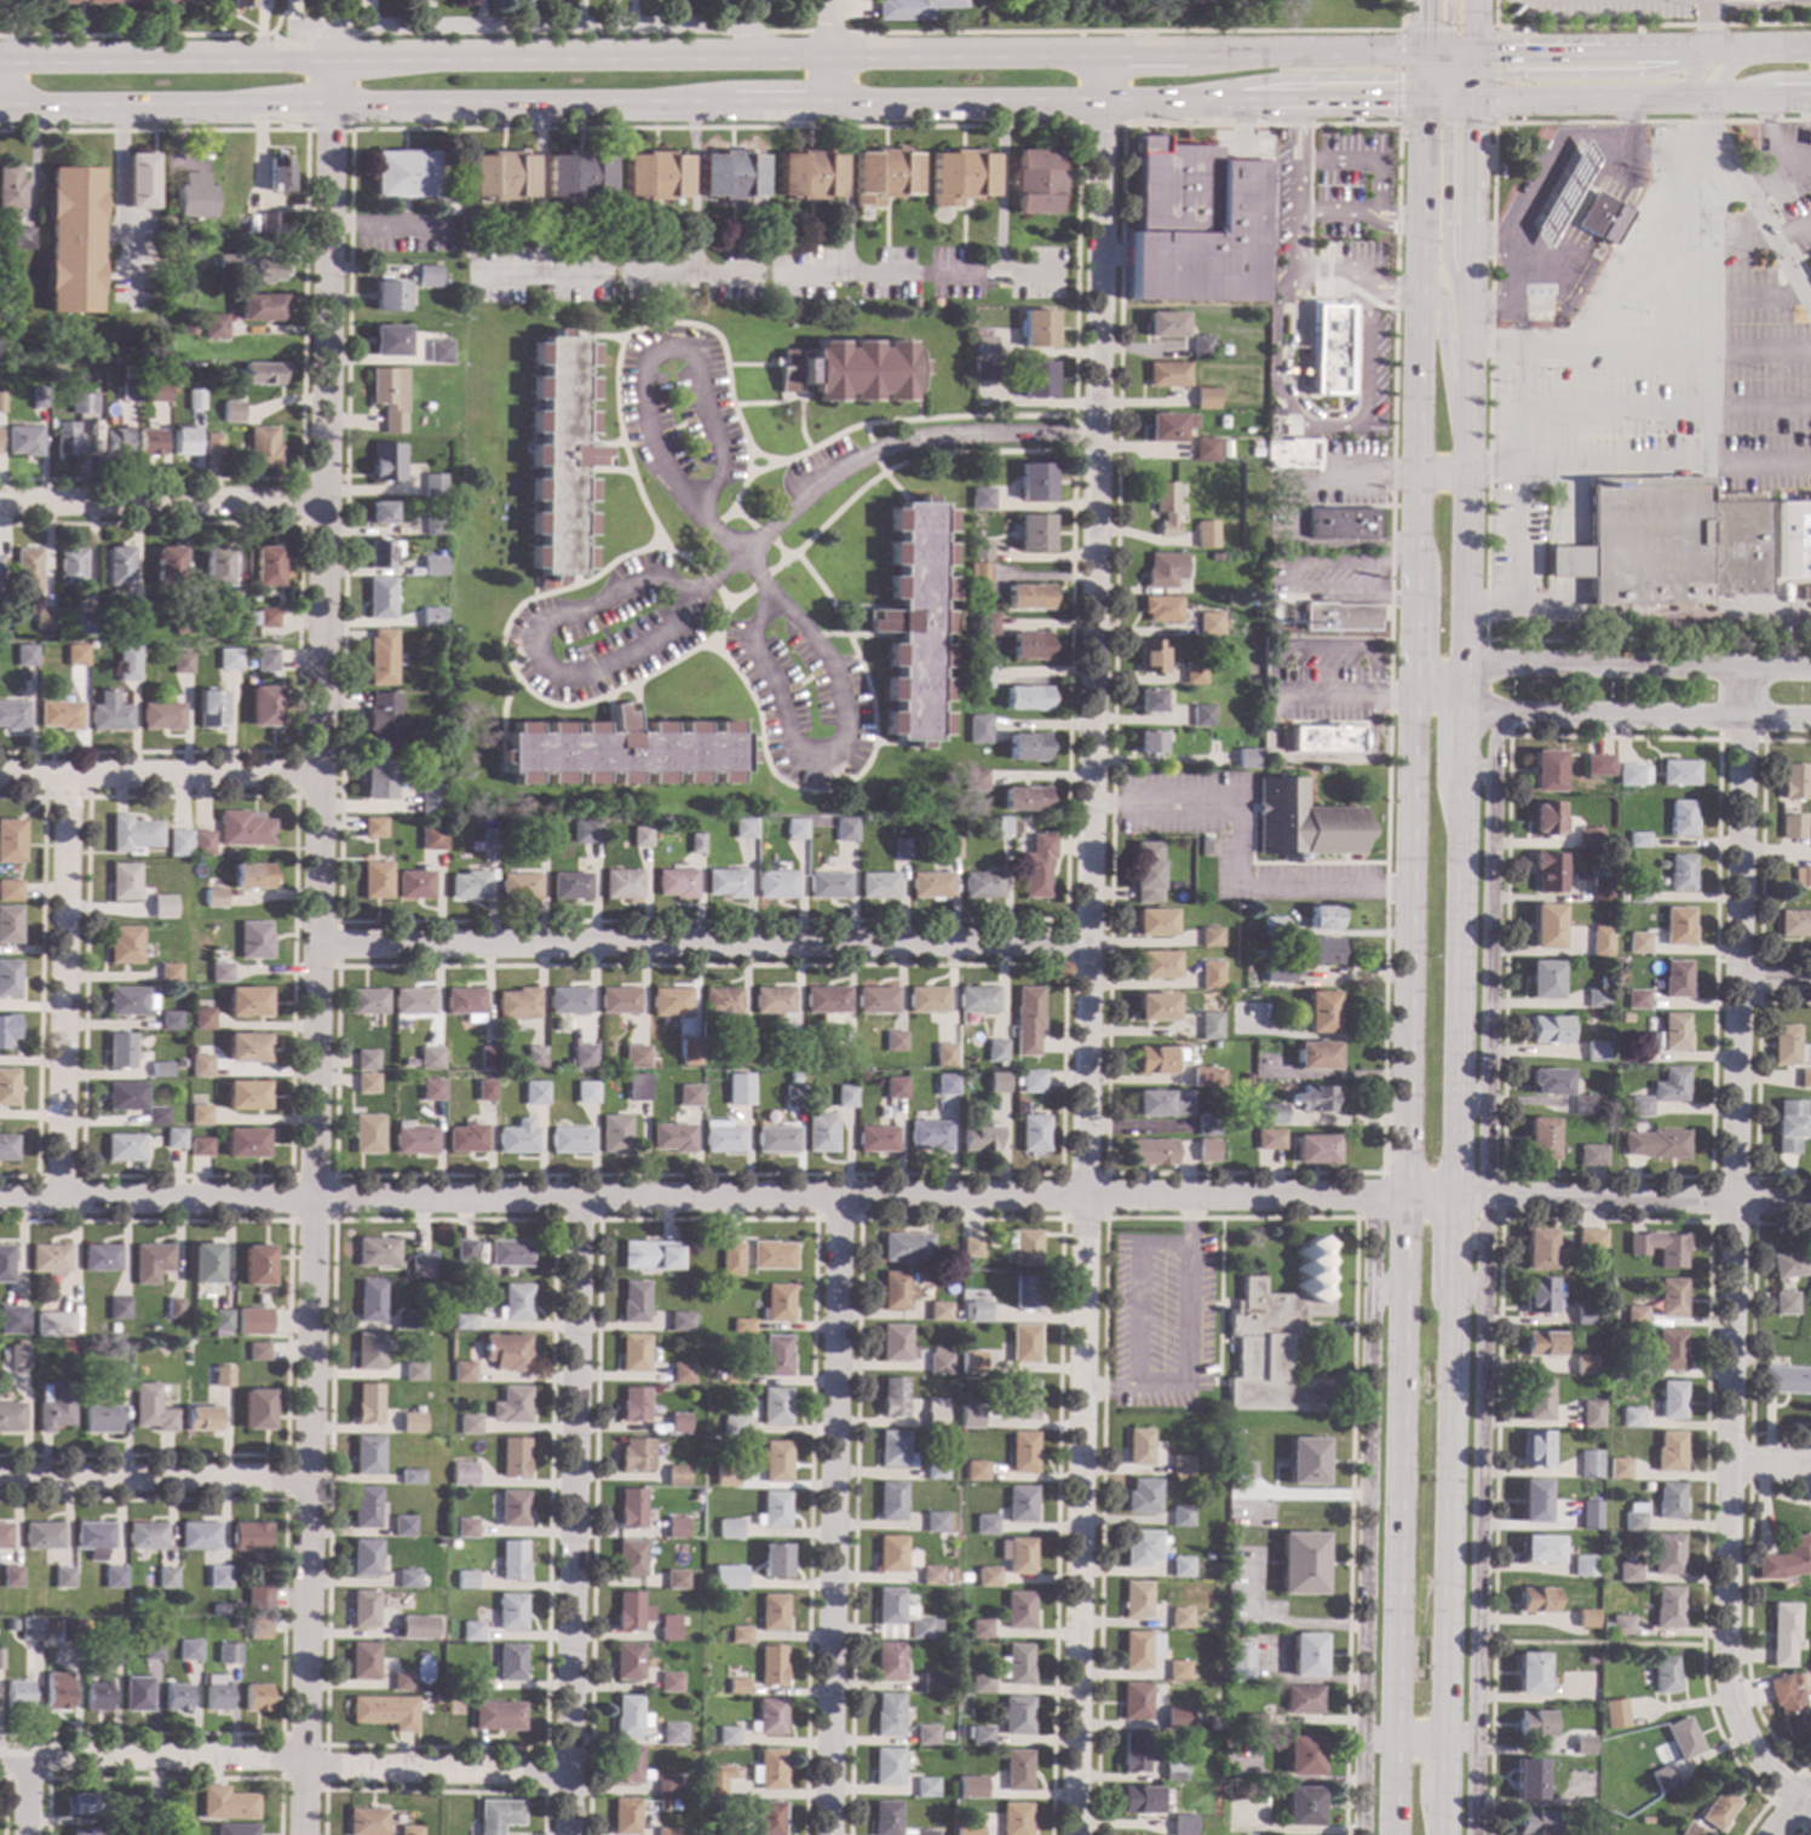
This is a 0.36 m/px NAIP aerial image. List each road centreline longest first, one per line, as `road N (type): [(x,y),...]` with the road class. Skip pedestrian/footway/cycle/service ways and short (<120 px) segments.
road 1 (residential): [(1100,56),(1073,1834)]
road 2 (residential): [(327,62),(302,1834)]
road 3 (secondary): [(1416,53),(0,64)]
road 4 (secondary): [(0,111),(1416,100)]
road 5 (residential): [(1402,1198),(0,1202)]
road 6 (residential): [(1741,666),(1724,1686),(1746,1743),(1796,1800)]
road 7 (residential): [(1090,940),(318,945)]
road 8 (secondary): [(1402,1198),(1388,1834)]
road 9 (residential): [(1374,1200),(1362,1834)]
road 10 (residential): [(576,1200),(567,1834)]
road 11 (residential): [(836,1201),(828,1834)]
road 12 (residential): [(568,1772),(324,1768),(281,1758),(0,1759)]
road 13 (residential): [(1476,1741),(1485,1200)]
road 14 (residential): [(1485,1200),(1497,712)]
road 15 (secondary): [(1416,100),(1412,565)]
road 16 (secondary): [(1450,1741),(1456,1290)]
road 17 (secondary): [(1464,668),(1470,223)]
road 18 (secondary): [(1410,690),(1403,1122)]
road 19 (residential): [(767,58),(753,33),(735,25),(356,27)]
road 20 (residential): [(67,775),(61,1202)]
road 21 (secondary): [(1458,1200),(1461,782)]
road 22 (residential): [(1410,690),(1489,712),(1810,720)]
road 23 (residential): [(1810,668),(1464,668)]
road 24 (residential): [(1810,1208),(1485,1200)]
road 25 (residential): [(320,502),(0,504)]
road 26 (residential): [(318,776),(0,775)]
road 27 (residential): [(309,1478),(0,1478)]
road 28 (secondary): [(1471,100),(1770,99)]
road 29 (secondary): [(1177,102),(1264,77),(1416,74)]
road 30 (secondary): [(1704,56),(1627,73),(1471,74)]
road 31 (secondary): [(1704,50),(1471,52)]
road 32 (secondary): [(1465,468),(1439,303),(1430,293),(1393,291)]
road 33 (secondary): [(1468,309),(1447,255),(1448,100)]
road 34 (secondary): [(1412,565),(1410,690)]
road 35 (secondary): [(1470,223),(1471,100)]

